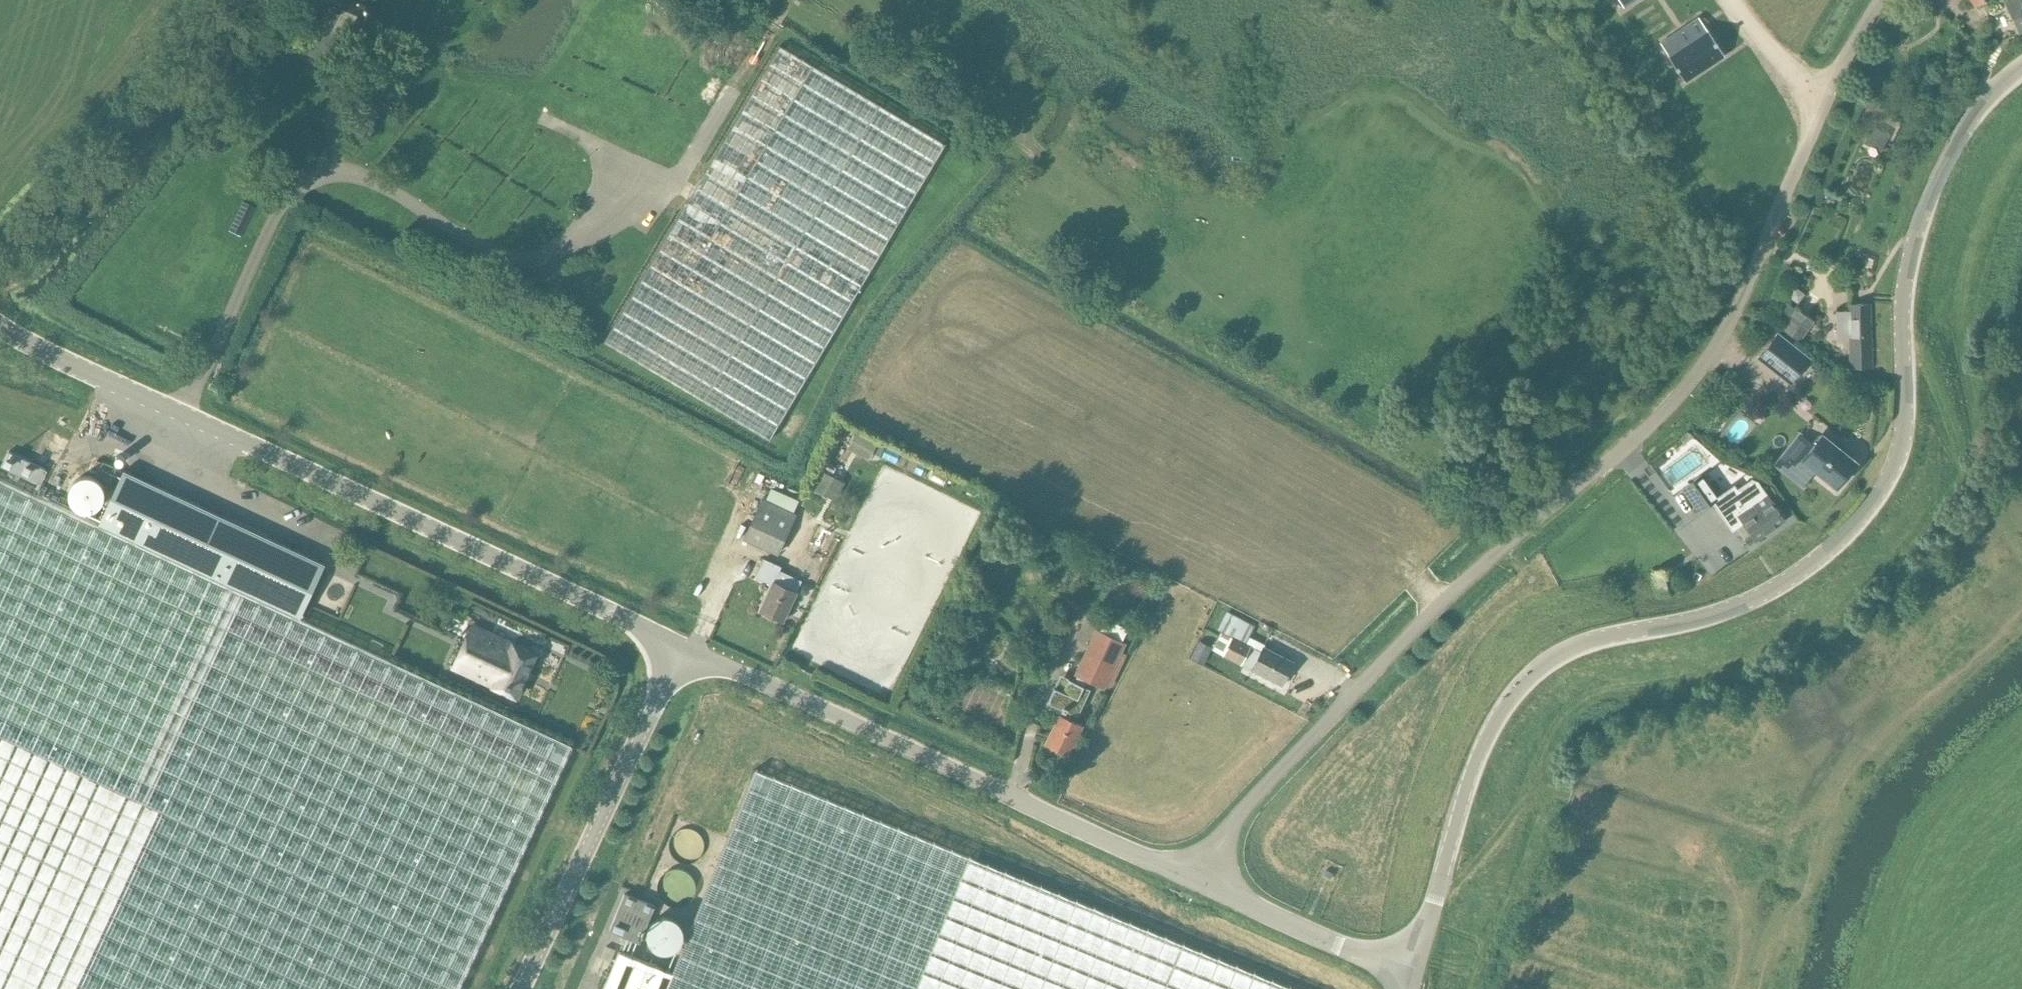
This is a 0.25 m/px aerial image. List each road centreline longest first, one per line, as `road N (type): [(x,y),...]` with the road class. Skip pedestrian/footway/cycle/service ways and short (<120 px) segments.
road 1 (tertiary): [(2021,67),(1971,118),(1916,237),(1903,314),(1903,444),(1882,492),(1823,556),(1771,590),(1717,613),(1580,645),(1529,678),(1478,756),(1411,977)]
road 2 (unclassified): [(1200,882),(1247,805),(1435,607),(1662,418),(1711,357),(1869,13),(1882,0)]
road 3 (unclassified): [(684,649),(0,325)]
road 4 (unclassified): [(1200,882),(684,649)]
road 5 (unclassified): [(523,988),(684,649)]
road 6 (unclassified): [(1411,977),(1200,882)]
road 7 (track): [(1581,801),(1533,788),(1499,837),(1439,889)]

